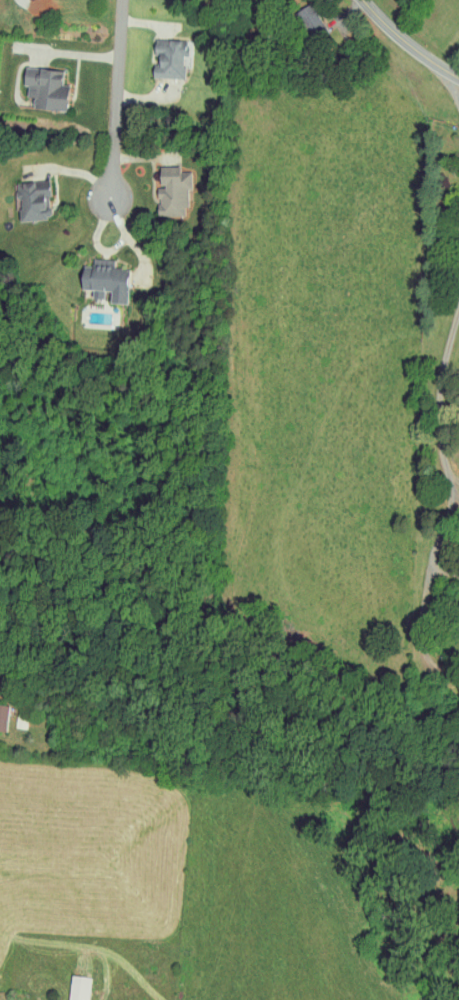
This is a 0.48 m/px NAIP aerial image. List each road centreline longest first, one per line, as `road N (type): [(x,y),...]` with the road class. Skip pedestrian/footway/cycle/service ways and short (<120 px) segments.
road 1 (residential): [(122,0),(110,199)]
road 2 (residential): [(458,77),(364,0)]

